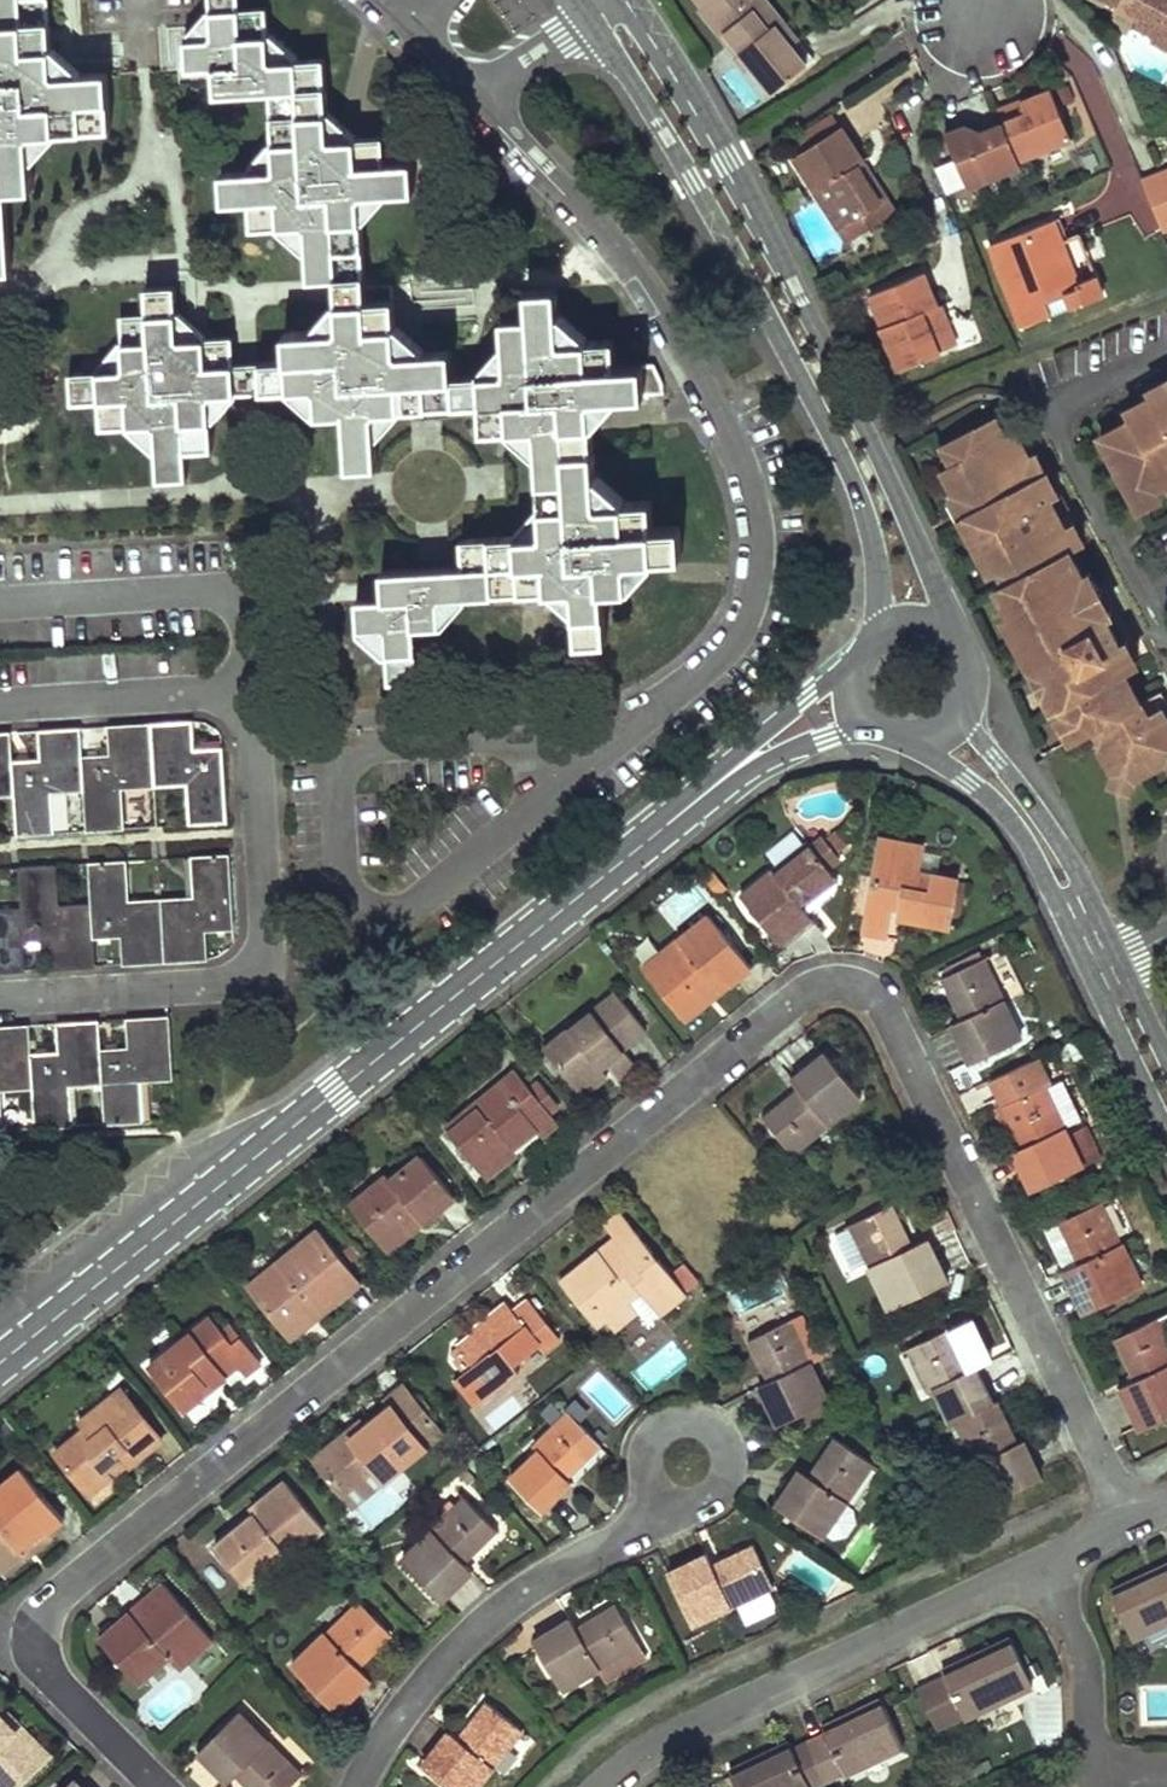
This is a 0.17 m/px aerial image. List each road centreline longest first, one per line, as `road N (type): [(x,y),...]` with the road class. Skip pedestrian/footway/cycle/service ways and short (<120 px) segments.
road 1 (residential): [(168,1786),(46,1662),(42,1625),(58,1596),(509,1226),(803,995),(828,986),(852,986),(890,1014),(1130,1523)]
road 2 (tertiary): [(0,1362),(725,776)]
road 3 (residential): [(481,98),(620,248),(660,303),(727,425),(756,503),(757,584),(746,613),(694,681),(632,729)]
road 4 (residential): [(632,729),(407,909),(381,915),(359,909),(342,882),(334,785),(341,764),(360,749),(499,740),(586,747)]
road 5 (tertiary): [(950,644),(931,575),(856,410),(700,102),(636,0)]
road 6 (tertiary): [(584,17),(667,136),(843,462),(874,558),(875,636)]
road 7 (residential): [(258,692),(273,925),(268,960),(250,980),(219,991),(0,1004)]
road 8 (residential): [(603,1786),(692,1730),(1046,1562)]
road 9 (residential): [(362,1786),(453,1653),(516,1598),(653,1522)]
road 10 (residential): [(0,589),(196,578),(224,584),(254,625),(258,692)]
road 11 (tertiary): [(907,732),(1004,815),(1030,851),(1091,976)]
road 12 (tertiary): [(1119,962),(1070,862),(958,701)]
road 13 (residential): [(0,707),(258,692)]
road 14 (residential): [(653,1522),(718,1489),(730,1451),(718,1428),(694,1418),(652,1436),(645,1465)]
road 15 (residential): [(1046,1562),(1085,1677),(1089,1786)]
road 16 (tertiary): [(859,657),(725,776)]
road 17 (tertiary): [(1091,976),(1166,1136)]
road 18 (tertiary): [(725,776),(787,748),(878,723)]
road 19 (residential): [(481,98),(584,17)]

